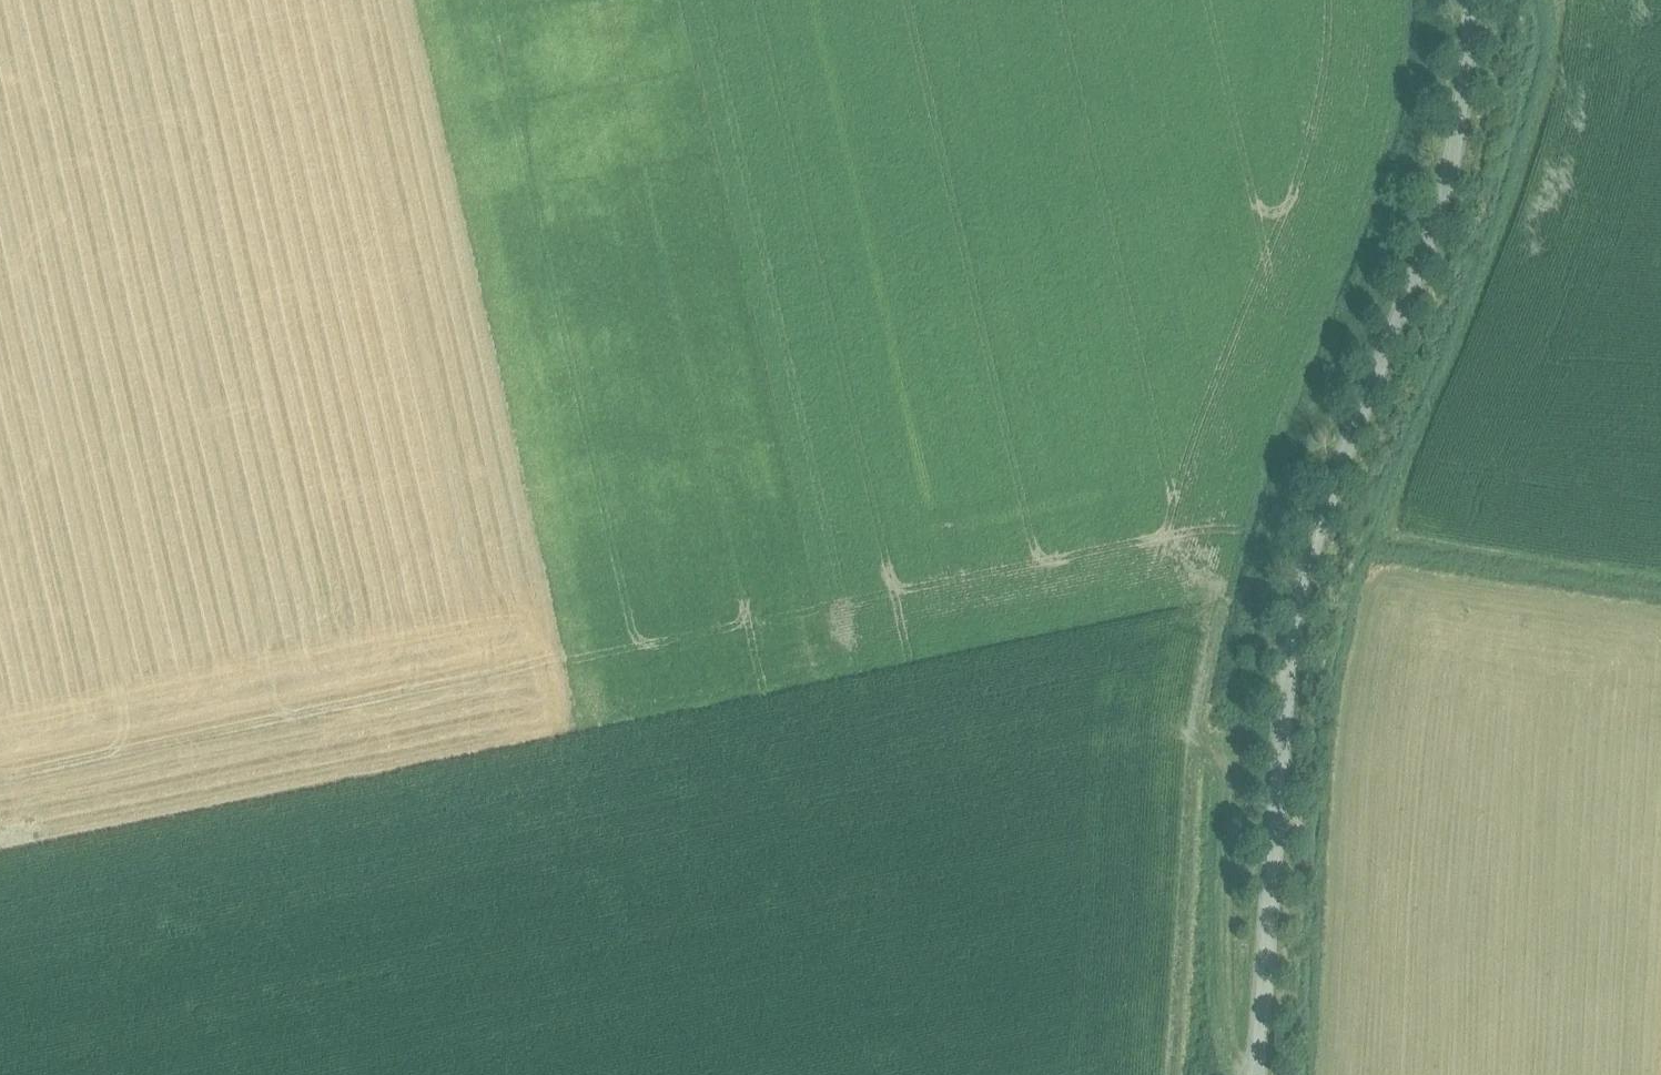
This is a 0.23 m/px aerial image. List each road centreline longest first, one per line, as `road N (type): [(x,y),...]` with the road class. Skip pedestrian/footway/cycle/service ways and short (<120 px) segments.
road 1 (tertiary): [(1261,1074),(1285,748),(1305,603),(1470,110),(1477,0)]

